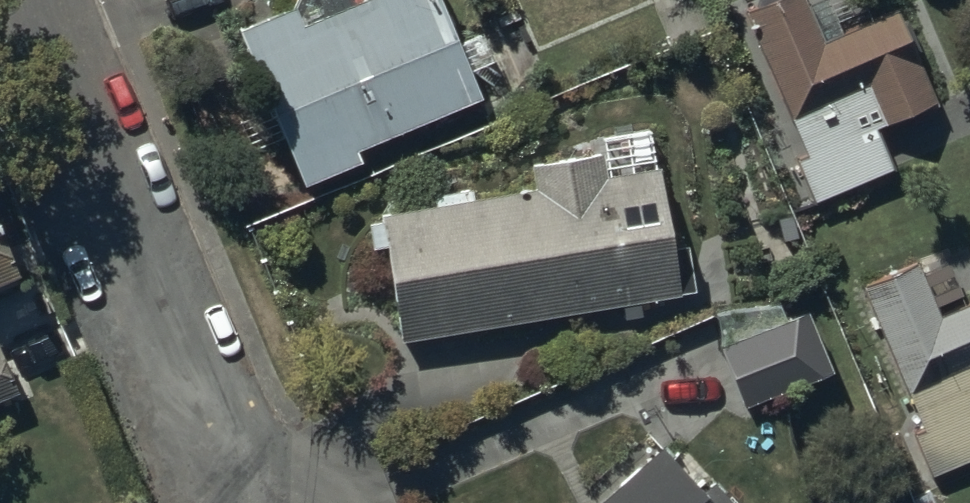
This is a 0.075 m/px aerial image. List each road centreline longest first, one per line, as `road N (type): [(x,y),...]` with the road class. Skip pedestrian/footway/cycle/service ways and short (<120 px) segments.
road 1 (residential): [(32,0),(234,463)]
road 2 (residential): [(348,502),(295,469),(234,463)]

